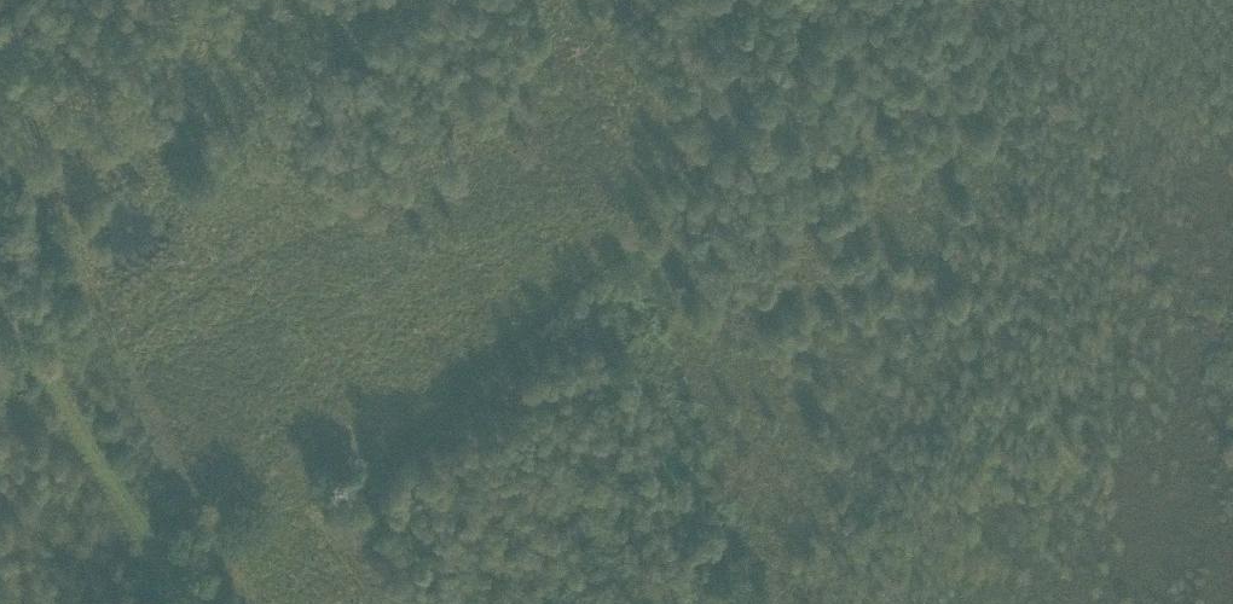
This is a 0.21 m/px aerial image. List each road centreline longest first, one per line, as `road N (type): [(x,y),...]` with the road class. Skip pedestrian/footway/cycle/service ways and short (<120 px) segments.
road 1 (track): [(0,314),(165,603)]

